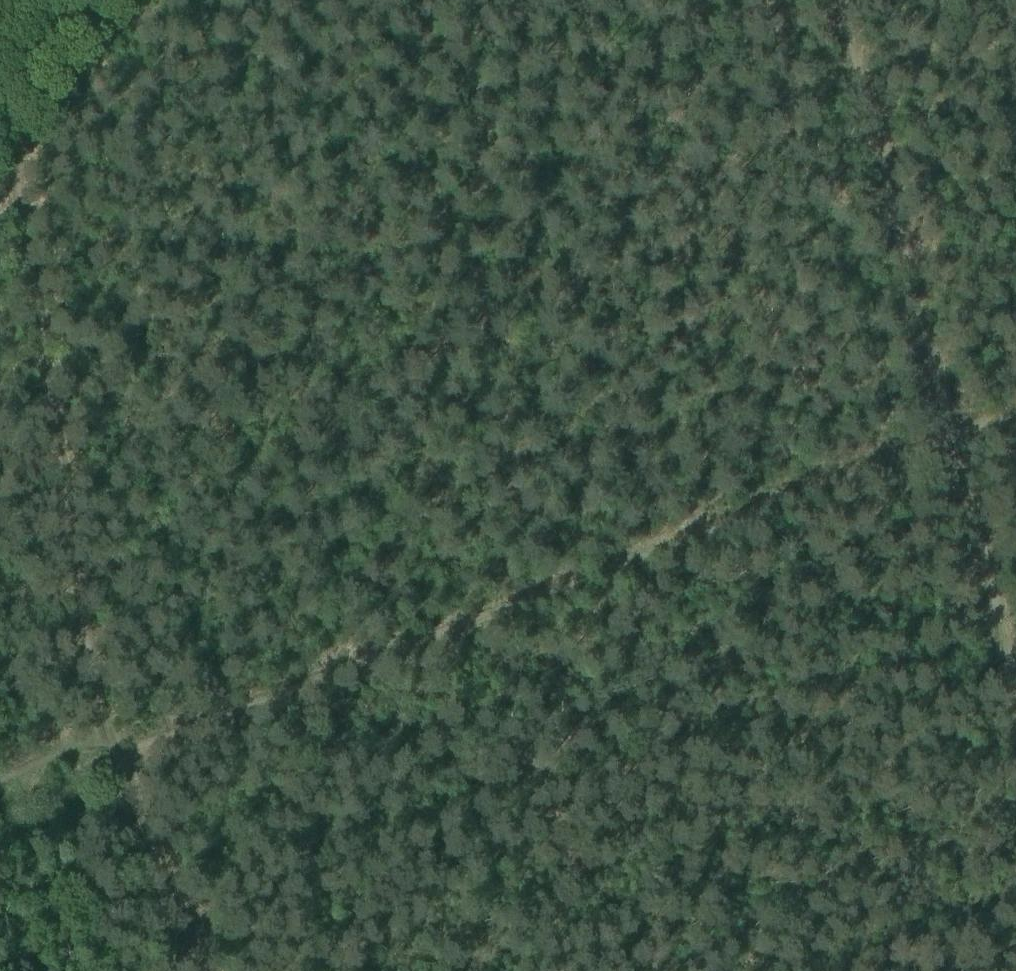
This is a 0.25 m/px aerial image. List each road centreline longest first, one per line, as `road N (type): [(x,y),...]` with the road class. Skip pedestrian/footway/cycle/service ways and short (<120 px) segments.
road 1 (track): [(1015,408),(125,751),(94,747),(0,782)]
road 2 (track): [(839,0),(1015,686)]
road 3 (track): [(0,111),(110,752)]
road 4 (track): [(0,98),(88,0)]

